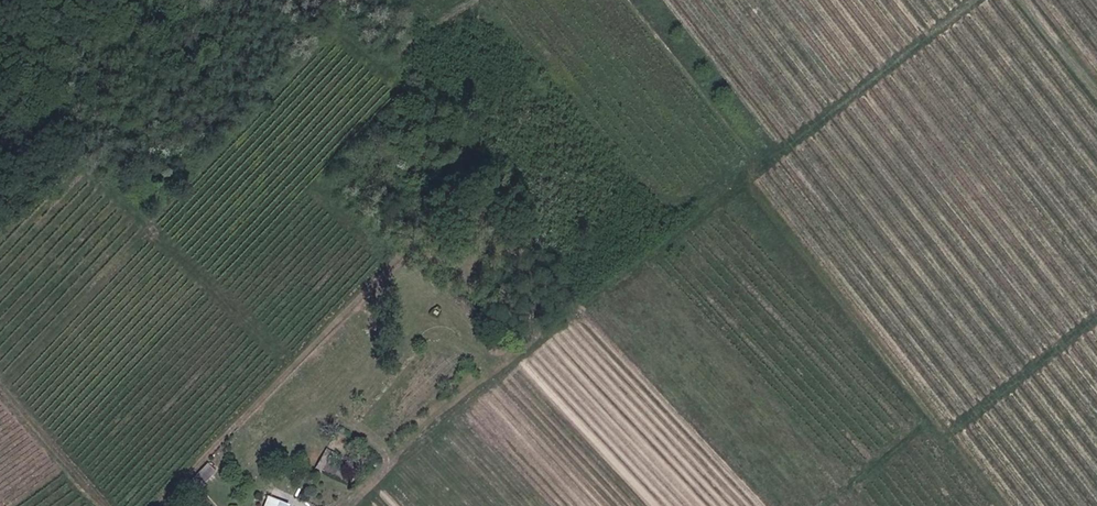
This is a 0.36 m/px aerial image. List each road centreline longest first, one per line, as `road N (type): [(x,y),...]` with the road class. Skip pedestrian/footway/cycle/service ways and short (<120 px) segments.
road 1 (track): [(106,505),(0,380)]

